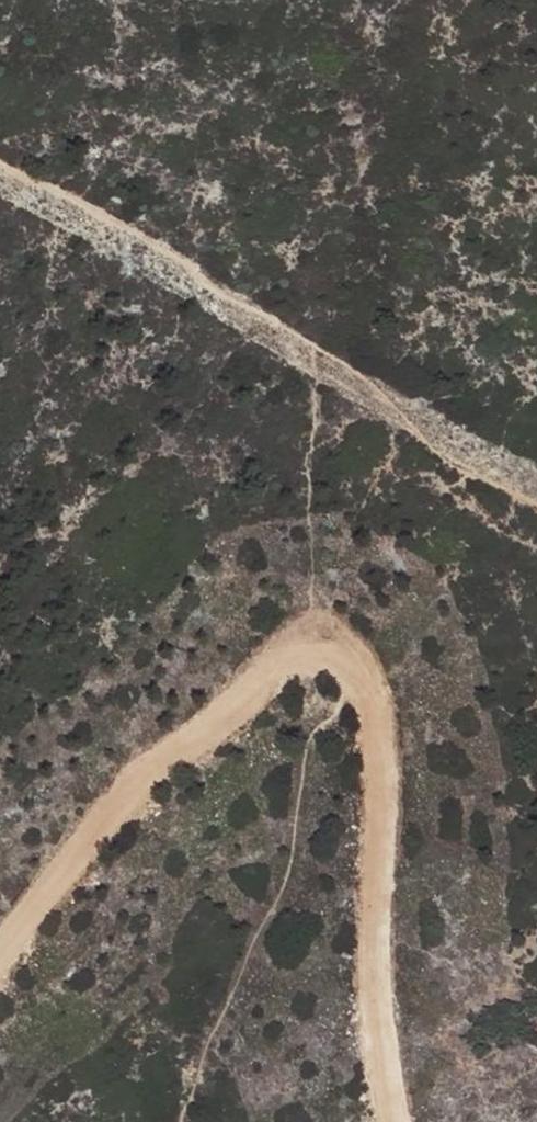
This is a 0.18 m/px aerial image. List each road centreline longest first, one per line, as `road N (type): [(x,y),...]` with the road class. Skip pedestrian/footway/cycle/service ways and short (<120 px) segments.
road 1 (track): [(401,1121),(383,976),(390,823),(382,724),(367,684),(311,657),(250,678),(111,816),(0,946)]
road 2 (track): [(536,512),(449,466),(386,394),(322,344),(232,302),(189,264),(0,160)]

